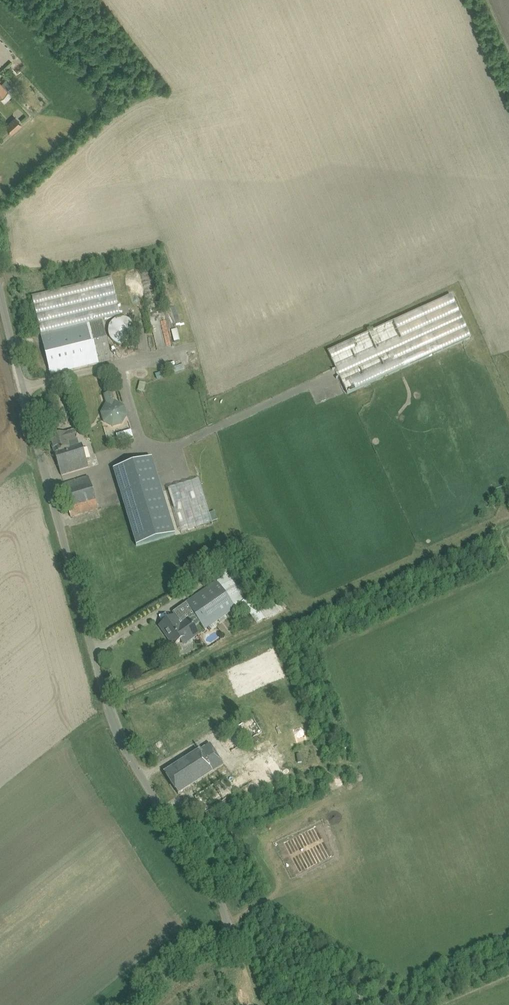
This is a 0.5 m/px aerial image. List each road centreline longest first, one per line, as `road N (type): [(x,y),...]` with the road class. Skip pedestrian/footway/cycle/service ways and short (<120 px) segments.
road 1 (unclassified): [(135,1004),(224,939),(228,925),(216,882),(109,710),(0,282)]

